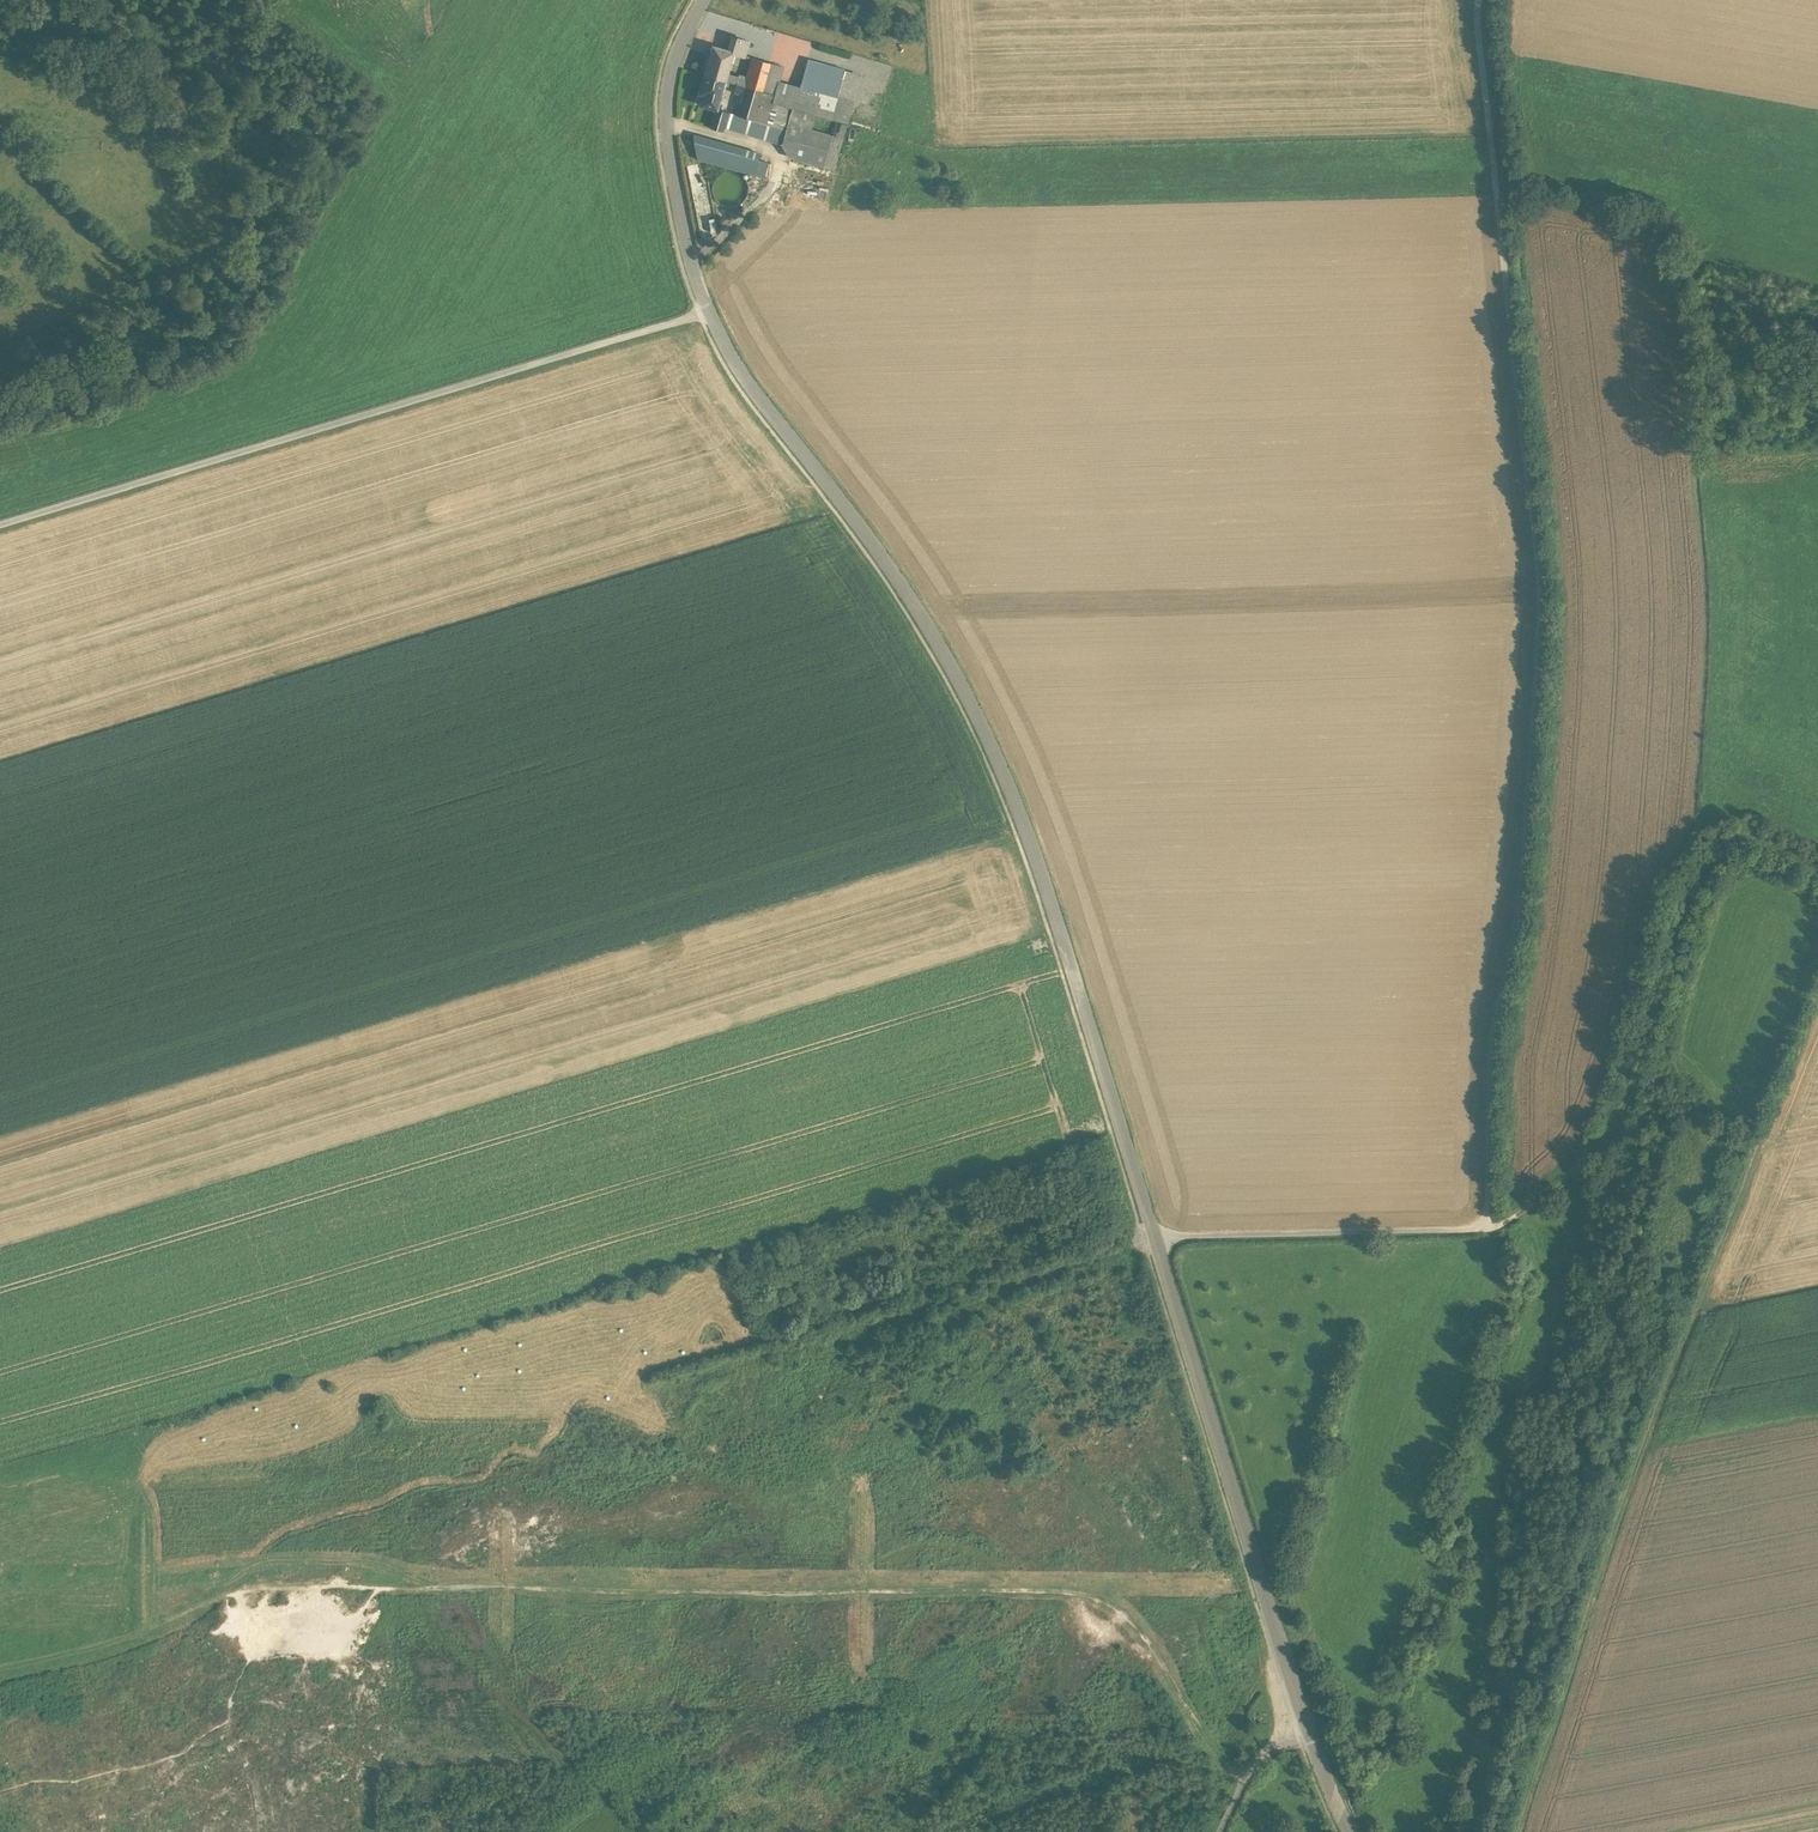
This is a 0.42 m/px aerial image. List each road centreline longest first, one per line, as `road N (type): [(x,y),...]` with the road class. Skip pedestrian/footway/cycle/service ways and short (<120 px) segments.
road 1 (tertiary): [(1349,1831),(1317,1759),(1015,798),(939,645),(750,388),(694,273),(668,107),(679,50),(705,0)]
road 2 (track): [(0,1674),(161,1625),(207,1604),(244,1574),(279,1564),(376,1565),(430,1589),(1053,1591),(1129,1619),(1198,1724),(1247,1776)]
road 3 (track): [(1478,0),(1540,628),(1522,865),(1488,1071),(1487,1227)]
road 4 (track): [(1521,1831),(1630,1485),(1817,999)]
road 5 (track): [(0,525),(709,311)]
road 6 (track): [(1817,876),(1748,844),(1711,867),(1693,895),(1609,1136),(1559,1188),(1487,1227)]
road 7 (track): [(1487,1227),(1155,1237)]
road 8 (track): [(1221,1831),(1260,1755),(1310,1735)]

